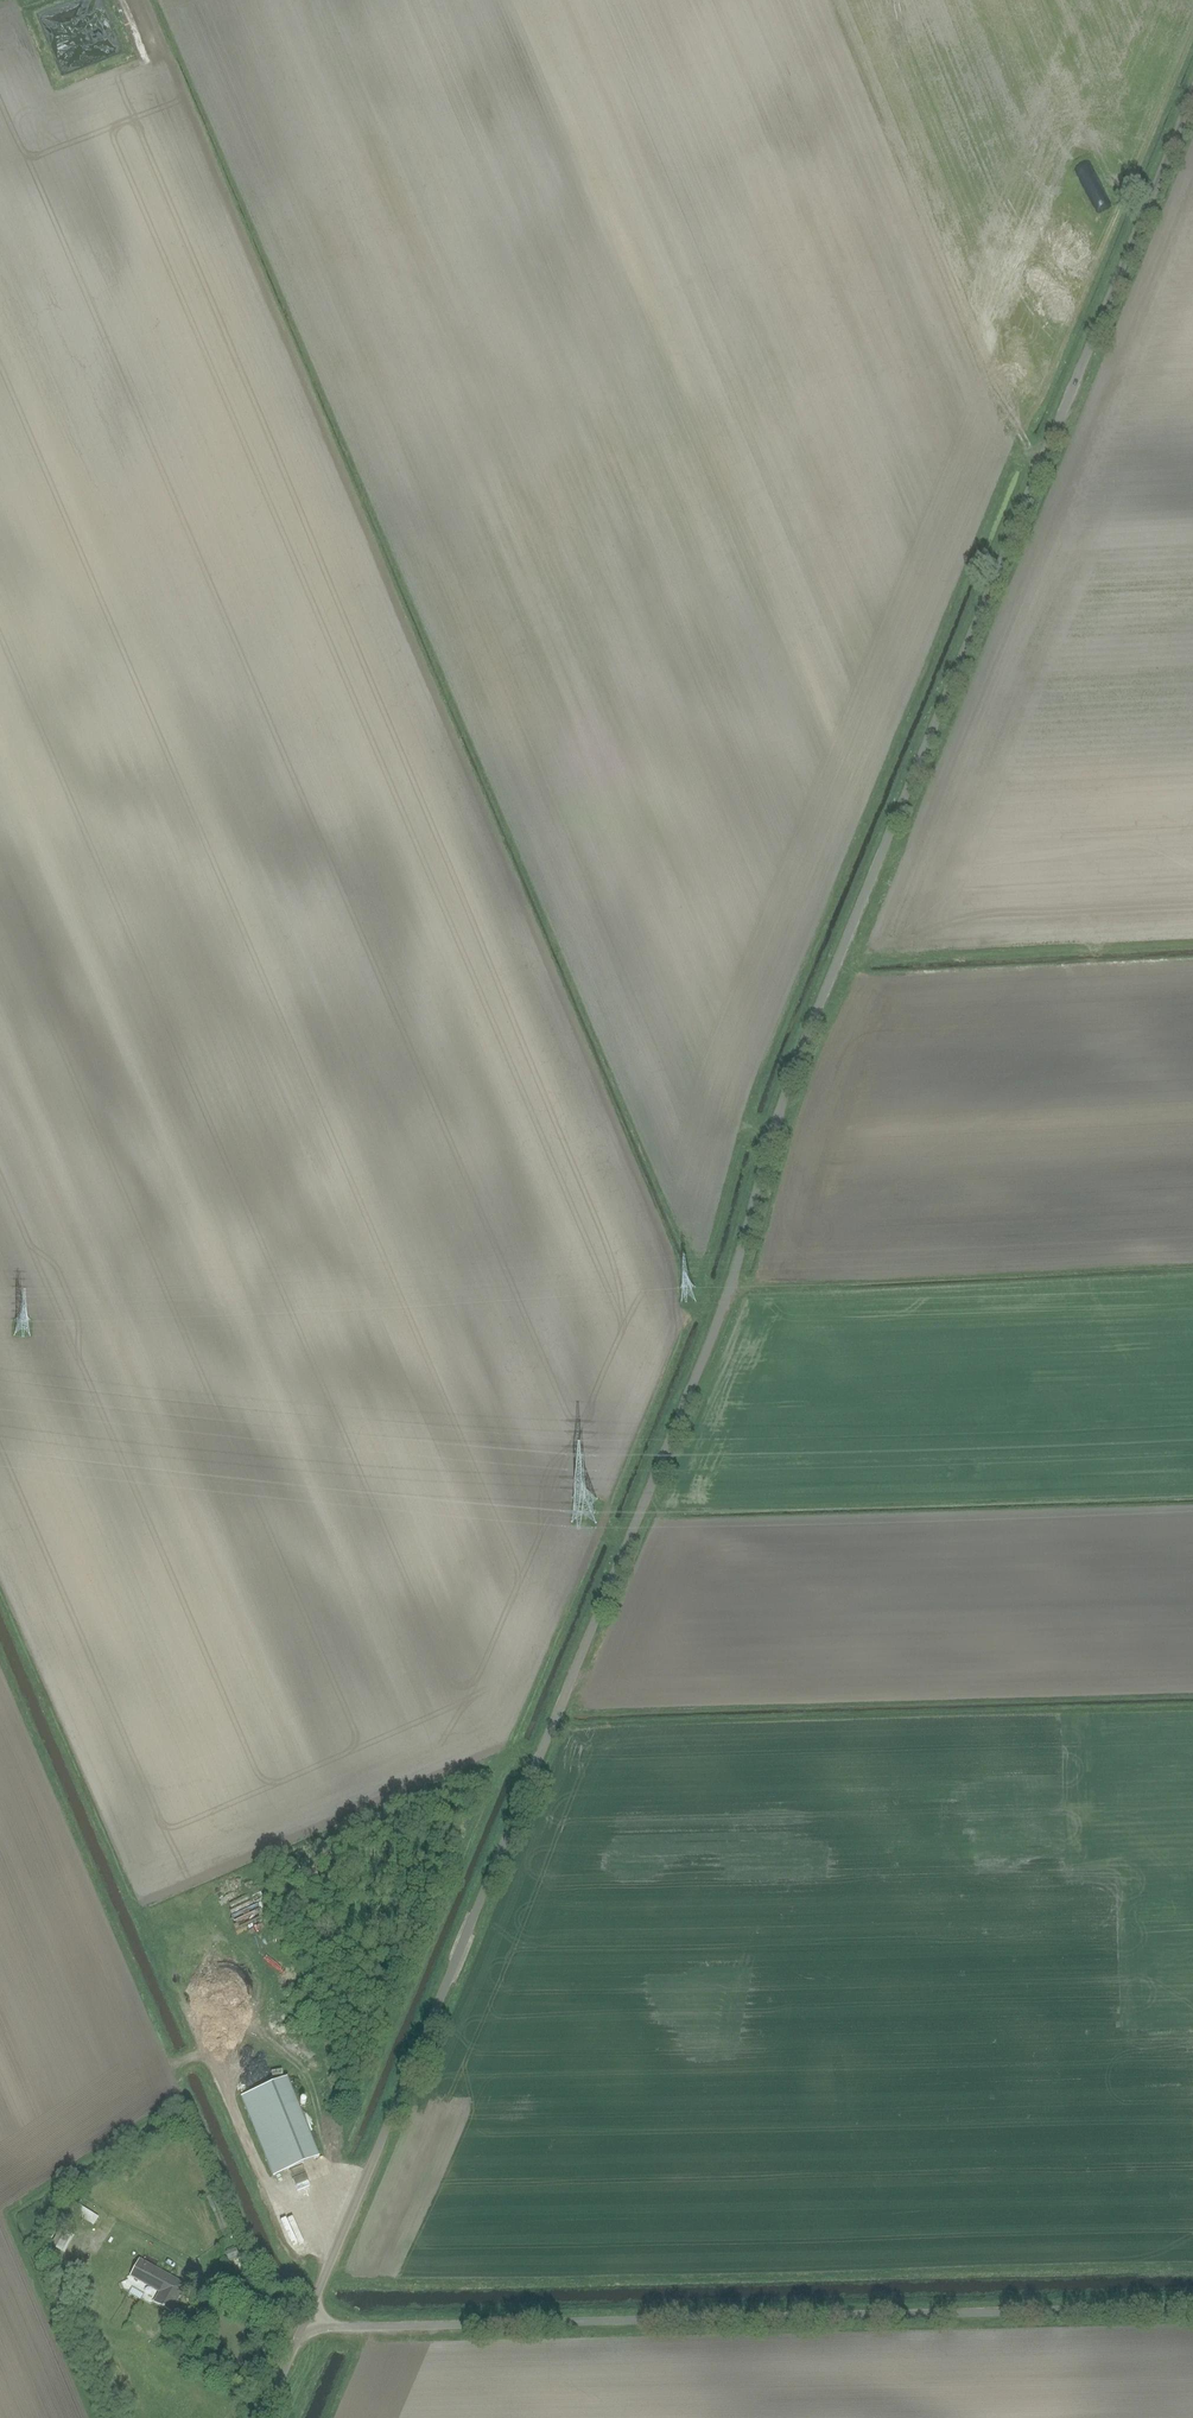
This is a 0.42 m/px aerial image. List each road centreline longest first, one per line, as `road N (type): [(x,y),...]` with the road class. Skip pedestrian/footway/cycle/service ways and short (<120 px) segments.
road 1 (unclassified): [(306,2320),(654,1478),(726,1296),(782,1100),(1192,96)]
road 2 (unclassified): [(1192,2309),(330,2328),(306,2320)]

